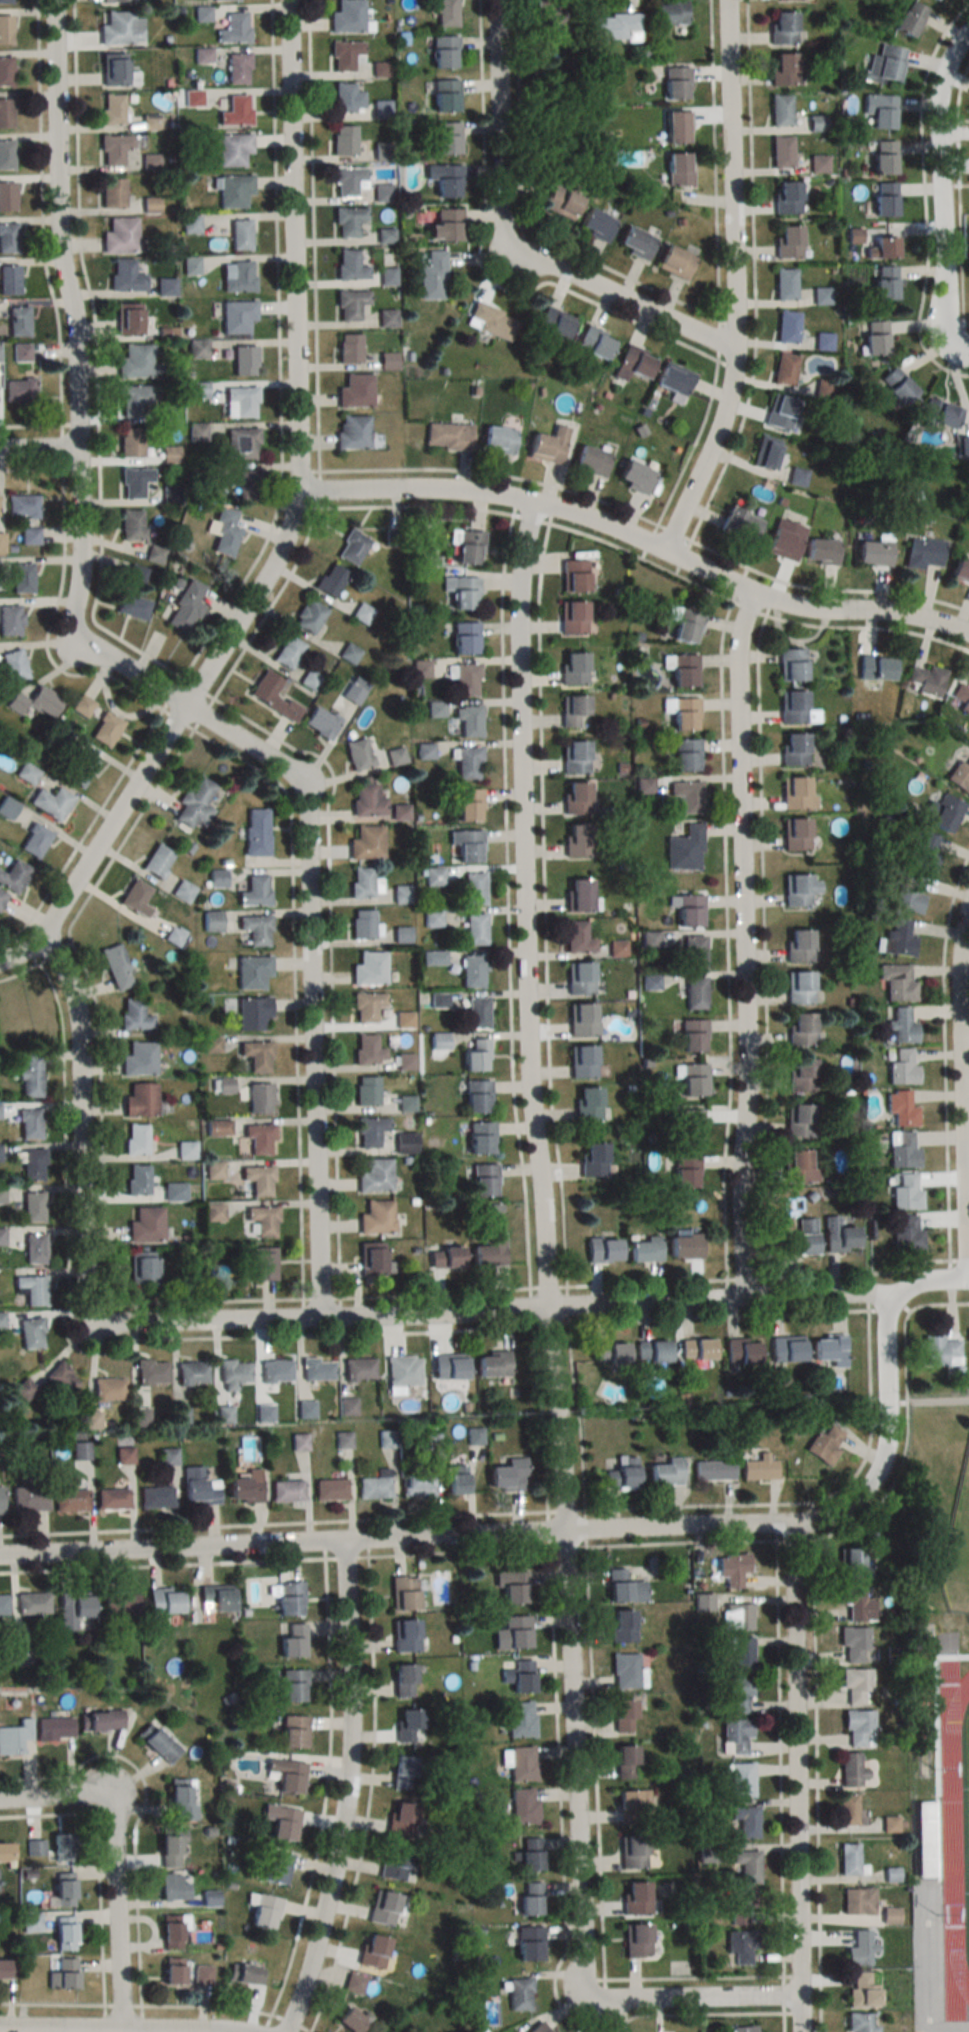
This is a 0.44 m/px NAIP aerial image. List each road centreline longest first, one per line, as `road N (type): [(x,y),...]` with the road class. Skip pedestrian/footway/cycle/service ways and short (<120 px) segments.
road 1 (residential): [(798,1998),(611,2002),(592,1995),(580,1961),(560,1446),(528,1047),(518,607),(532,505)]
road 2 (residential): [(320,1321),(305,796),(290,773),(76,629),(75,341),(61,254),(54,0)]
road 3 (residential): [(0,1558),(819,1522),(867,1493),(882,1463),(887,1334),(898,1300)]
road 4 (residential): [(0,964),(44,938),(271,571),(292,522),(299,494),(286,0)]
road 5 (residential): [(94,1322),(122,1328),(570,1305),(898,1300),(923,1286),(968,1283)]
road 6 (residential): [(743,1301),(739,1176),(747,1072),(736,675),(753,598)]
road 7 (residential): [(968,635),(917,617),(753,598),(594,523),(503,498),(299,494)]
road 8 (residential): [(663,551),(718,431),(730,382),(726,0)]
road 9 (residential): [(799,2031),(792,1528)]
road 10 (residential): [(286,2031),(320,1931),(348,1774),(342,1544)]
road 11 (residential): [(733,349),(506,242),(496,0)]
road 12 (residential): [(94,1322),(85,1299),(77,1012),(44,938)]
road 13 (residential): [(965,1283),(960,979),(968,906)]
road 14 (residential): [(968,352),(946,331),(937,168),(940,87),(968,33)]
road 15 (residential): [(0,1802),(91,1800),(111,1812),(119,2029)]
road 16 (residential): [(0,2026),(218,2031)]

